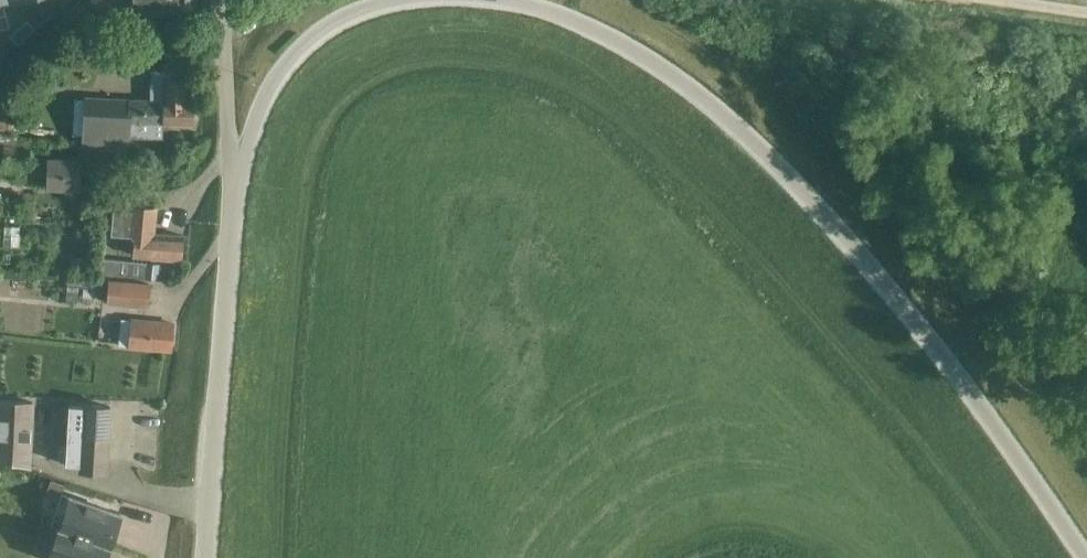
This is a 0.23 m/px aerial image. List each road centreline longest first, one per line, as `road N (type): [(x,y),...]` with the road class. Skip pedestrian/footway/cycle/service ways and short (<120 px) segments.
road 1 (unclassified): [(501,0),(560,14),(640,56),(740,134),(832,224),(938,350),(1086,557)]
road 2 (unclassified): [(240,171),(204,557)]
road 3 (unclassified): [(406,0),(324,27),(290,57),(260,103),(240,171)]
road 4 (unclassified): [(240,171),(229,155),(222,0)]

